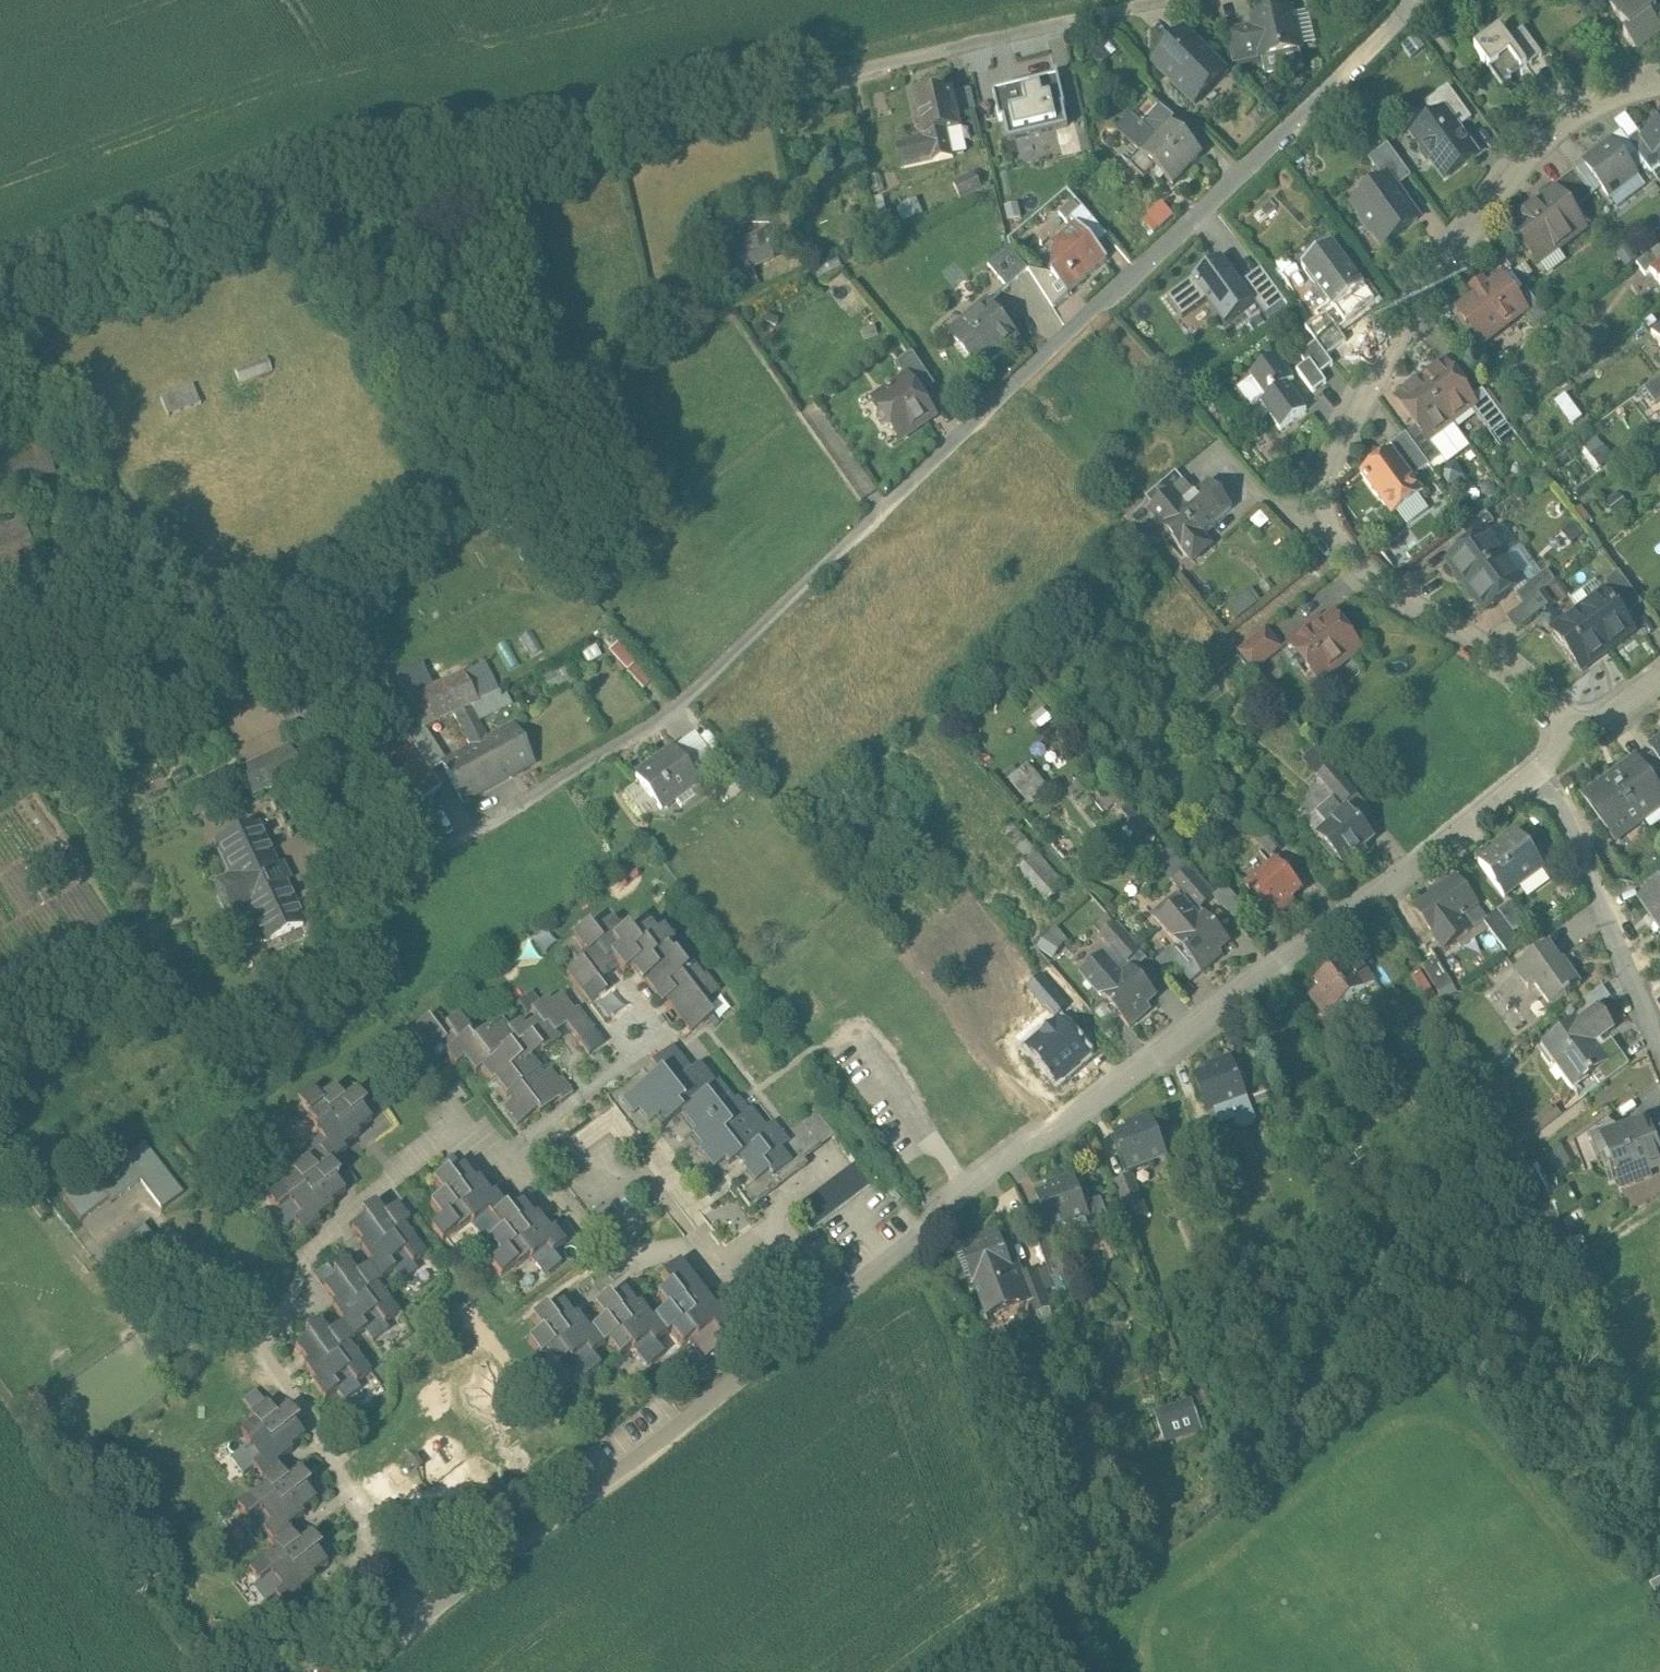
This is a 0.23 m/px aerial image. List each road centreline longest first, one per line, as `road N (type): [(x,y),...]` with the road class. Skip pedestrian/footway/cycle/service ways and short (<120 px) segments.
road 1 (residential): [(362,1671),(819,1328),(1439,836),(1530,751)]
road 2 (residential): [(1409,0),(723,664),(458,836)]
road 3 (residential): [(0,289),(250,194),(1151,0)]
road 4 (residential): [(1562,721),(1334,546),(1312,468),(1522,136),(1626,76),(1659,84)]
road 5 (residential): [(1530,751),(1659,1043)]
road 6 (residential): [(1562,721),(1659,652)]

